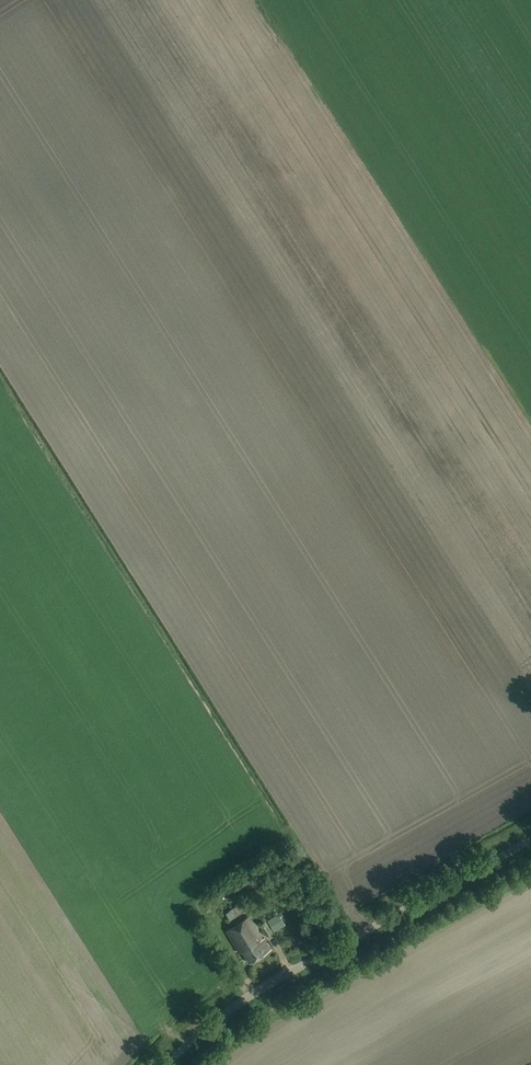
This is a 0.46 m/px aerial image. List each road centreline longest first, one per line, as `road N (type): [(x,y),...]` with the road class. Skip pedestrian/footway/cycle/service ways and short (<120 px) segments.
road 1 (unclassified): [(169,1064),(240,1003),(530,841)]

